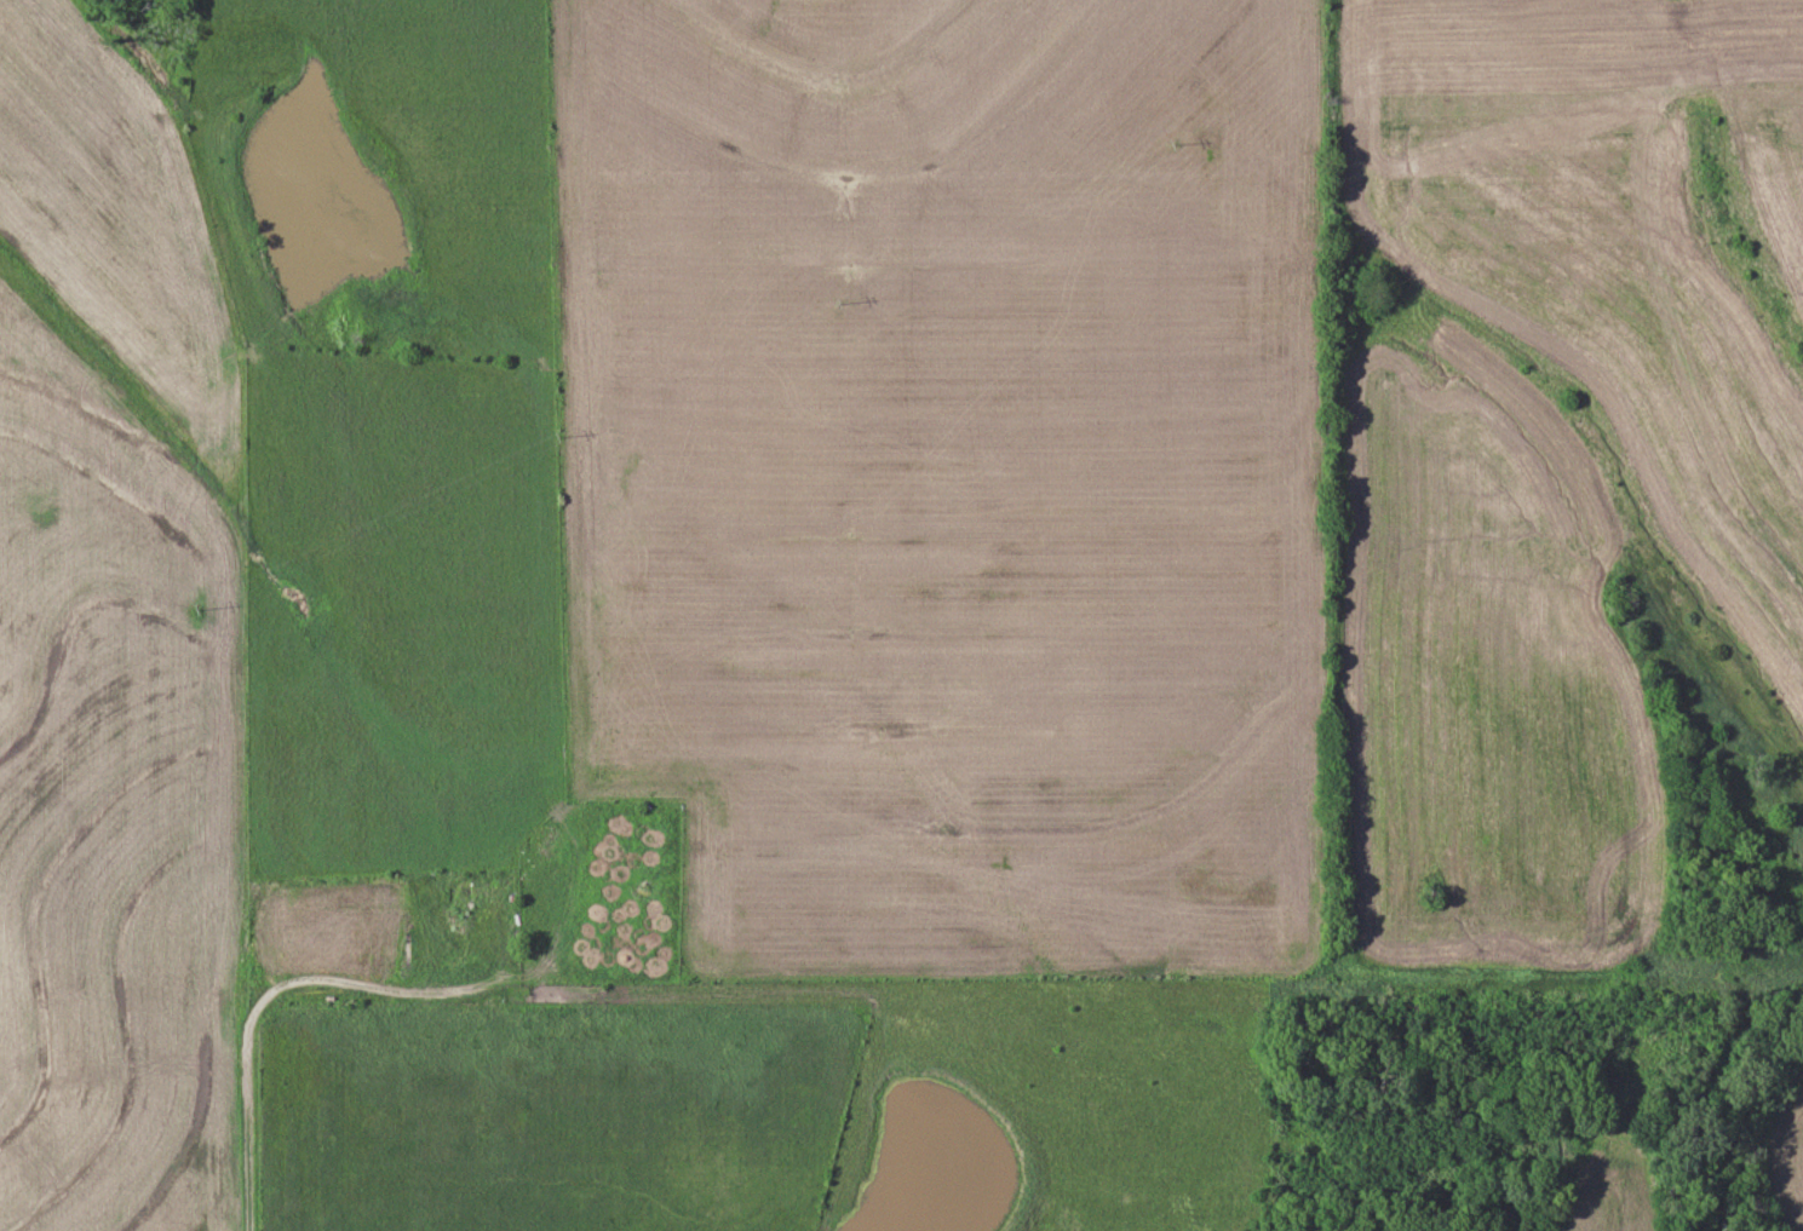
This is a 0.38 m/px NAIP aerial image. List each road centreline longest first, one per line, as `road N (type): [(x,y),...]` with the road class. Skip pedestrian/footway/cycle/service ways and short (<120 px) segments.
road 1 (residential): [(245,1230),(237,1043),(251,1011),(275,985),(305,982),(461,995),(488,982),(495,966),(495,918)]

